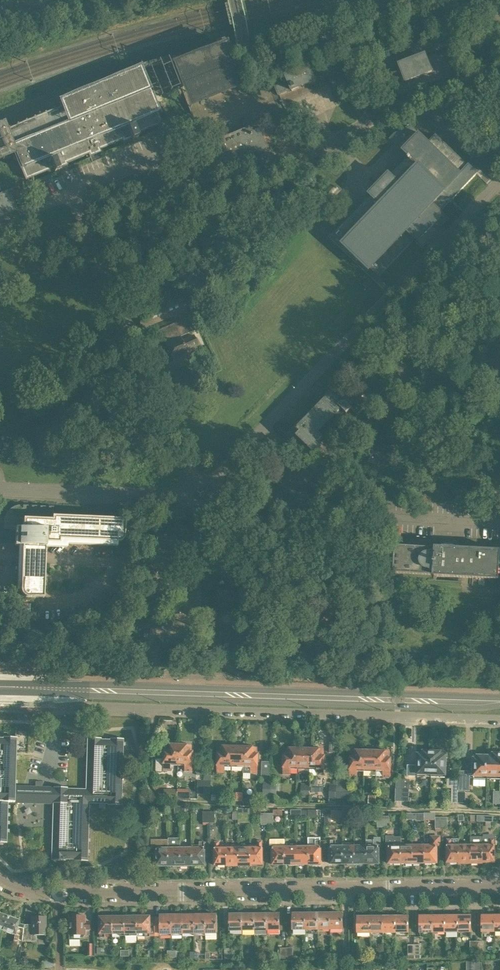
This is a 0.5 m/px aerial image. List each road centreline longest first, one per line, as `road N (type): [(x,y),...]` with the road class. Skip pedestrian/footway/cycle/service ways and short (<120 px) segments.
road 1 (unclassified): [(71,192),(139,164),(198,190),(217,190),(499,69)]
road 2 (residential): [(499,719),(88,706),(60,689)]
road 3 (residential): [(499,887),(58,892)]
road 4 (primary): [(60,689),(499,703)]
road 5 (unclassified): [(499,180),(263,426)]
road 6 (residential): [(195,480),(71,192)]
road 7 (residential): [(308,472),(389,404),(417,344),(499,317)]
road 8 (residential): [(245,54),(499,16)]
road 9 (unclassified): [(499,511),(291,499)]
road 10 (unclassified): [(185,494),(0,487)]

